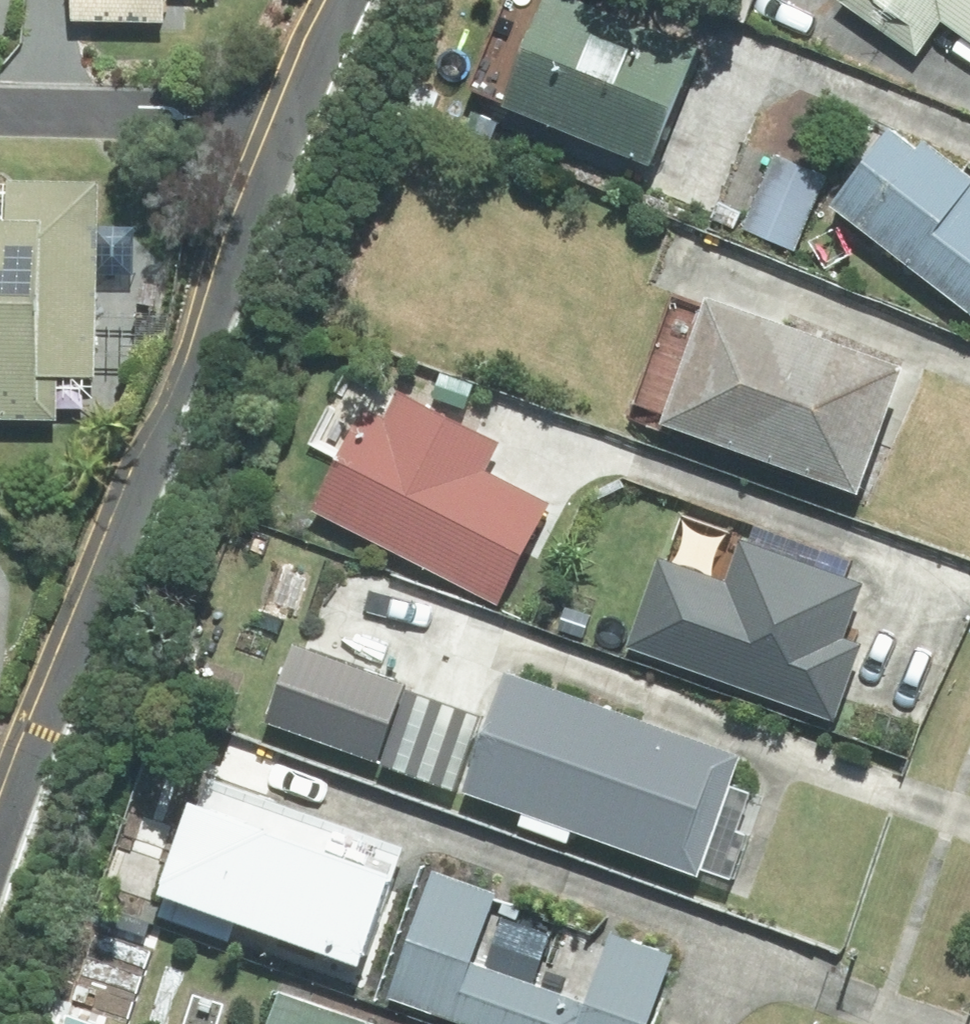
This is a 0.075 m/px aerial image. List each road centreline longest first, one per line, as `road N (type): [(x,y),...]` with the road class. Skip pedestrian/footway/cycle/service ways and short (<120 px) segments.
road 1 (residential): [(0,741),(111,454),(268,115)]
road 2 (residential): [(0,109),(268,115)]
road 3 (residential): [(268,115),(327,0)]

